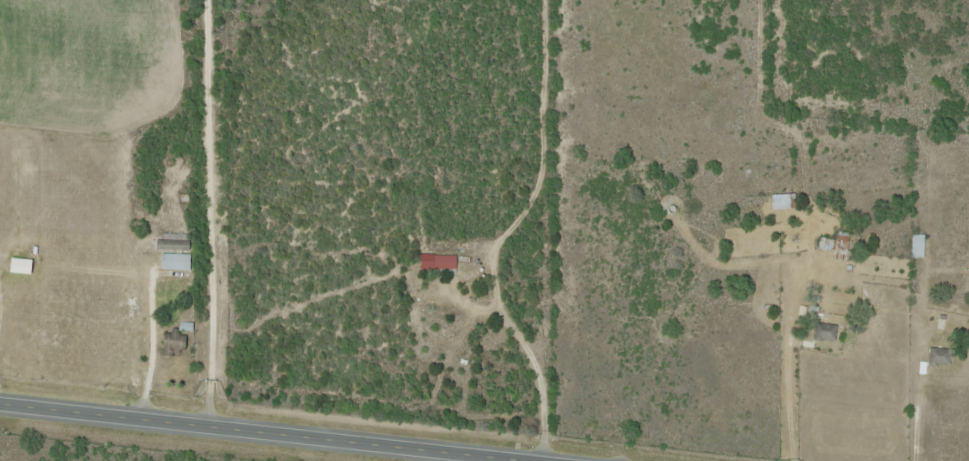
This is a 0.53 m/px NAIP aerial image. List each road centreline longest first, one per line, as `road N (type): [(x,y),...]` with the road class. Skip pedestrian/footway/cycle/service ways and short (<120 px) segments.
road 1 (secondary): [(488,460),(0,412)]
road 2 (residential): [(168,425),(174,0)]

